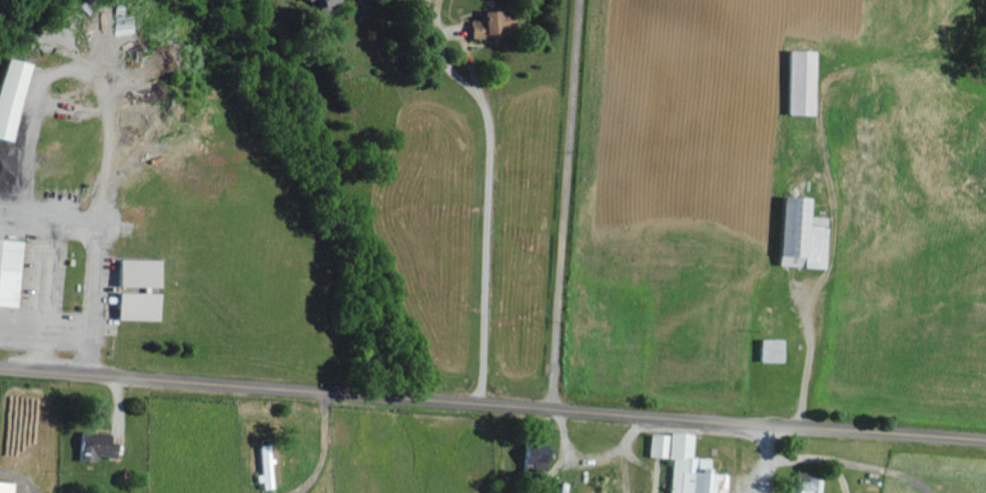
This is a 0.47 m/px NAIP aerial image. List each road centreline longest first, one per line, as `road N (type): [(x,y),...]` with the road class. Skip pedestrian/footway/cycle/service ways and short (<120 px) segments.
road 1 (secondary): [(985,440),(0,368)]
road 2 (residential): [(583,0),(554,410)]

